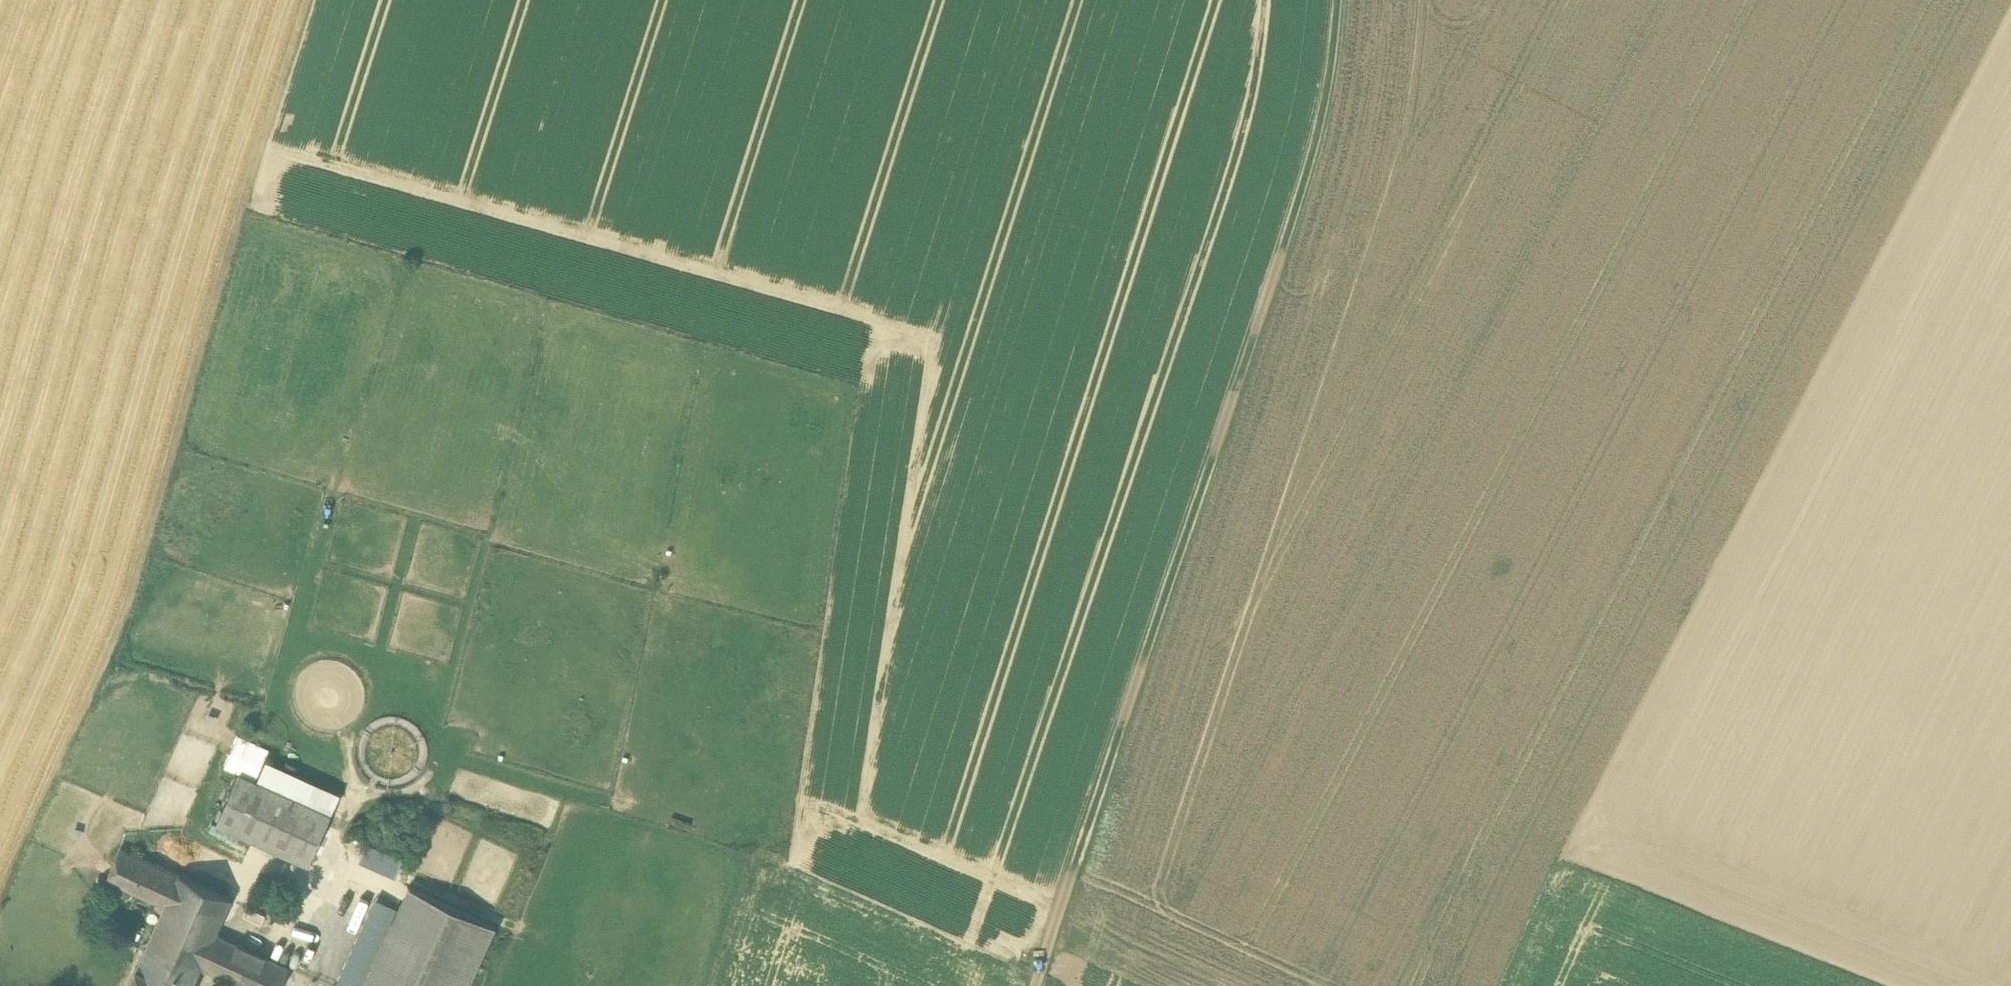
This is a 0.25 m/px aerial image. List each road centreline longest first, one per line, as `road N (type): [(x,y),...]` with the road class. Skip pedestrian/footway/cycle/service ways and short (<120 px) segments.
road 1 (track): [(1333,0),(1326,115),(1031,985)]

